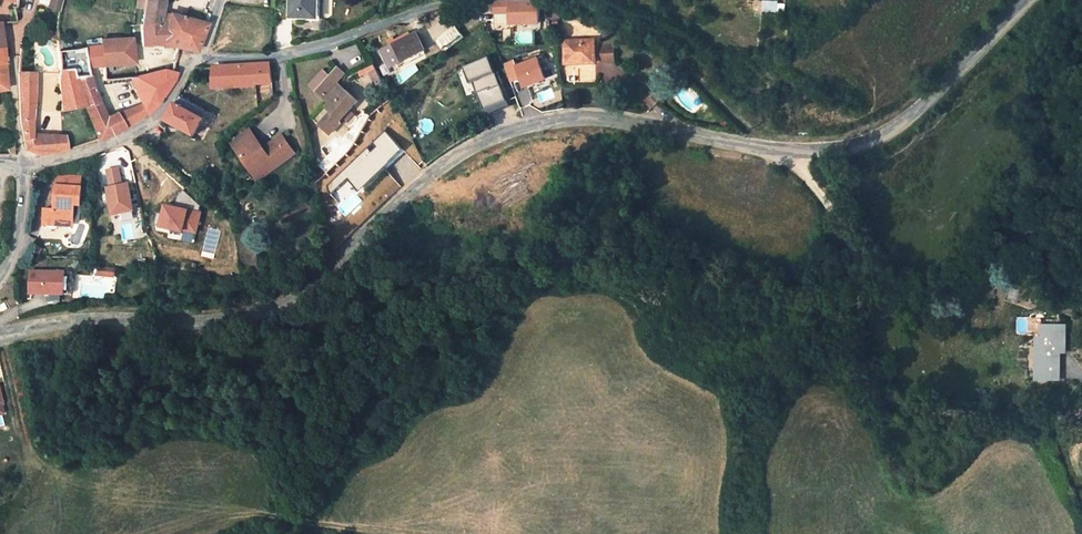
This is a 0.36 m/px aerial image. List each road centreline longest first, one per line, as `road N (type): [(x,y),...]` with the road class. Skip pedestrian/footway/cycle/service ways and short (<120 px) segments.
road 1 (tertiary): [(0,333),(103,318),(234,320),(284,307),(418,185),(492,138),(535,125),(582,120),(782,149),(848,147),(907,119),(1030,0)]
road 2 (track): [(1081,411),(925,404),(864,357),(857,250),(782,149)]
road 3 (residential): [(456,0),(281,56),(200,60)]
road 4 (residential): [(200,60),(150,124),(116,142),(22,167)]

